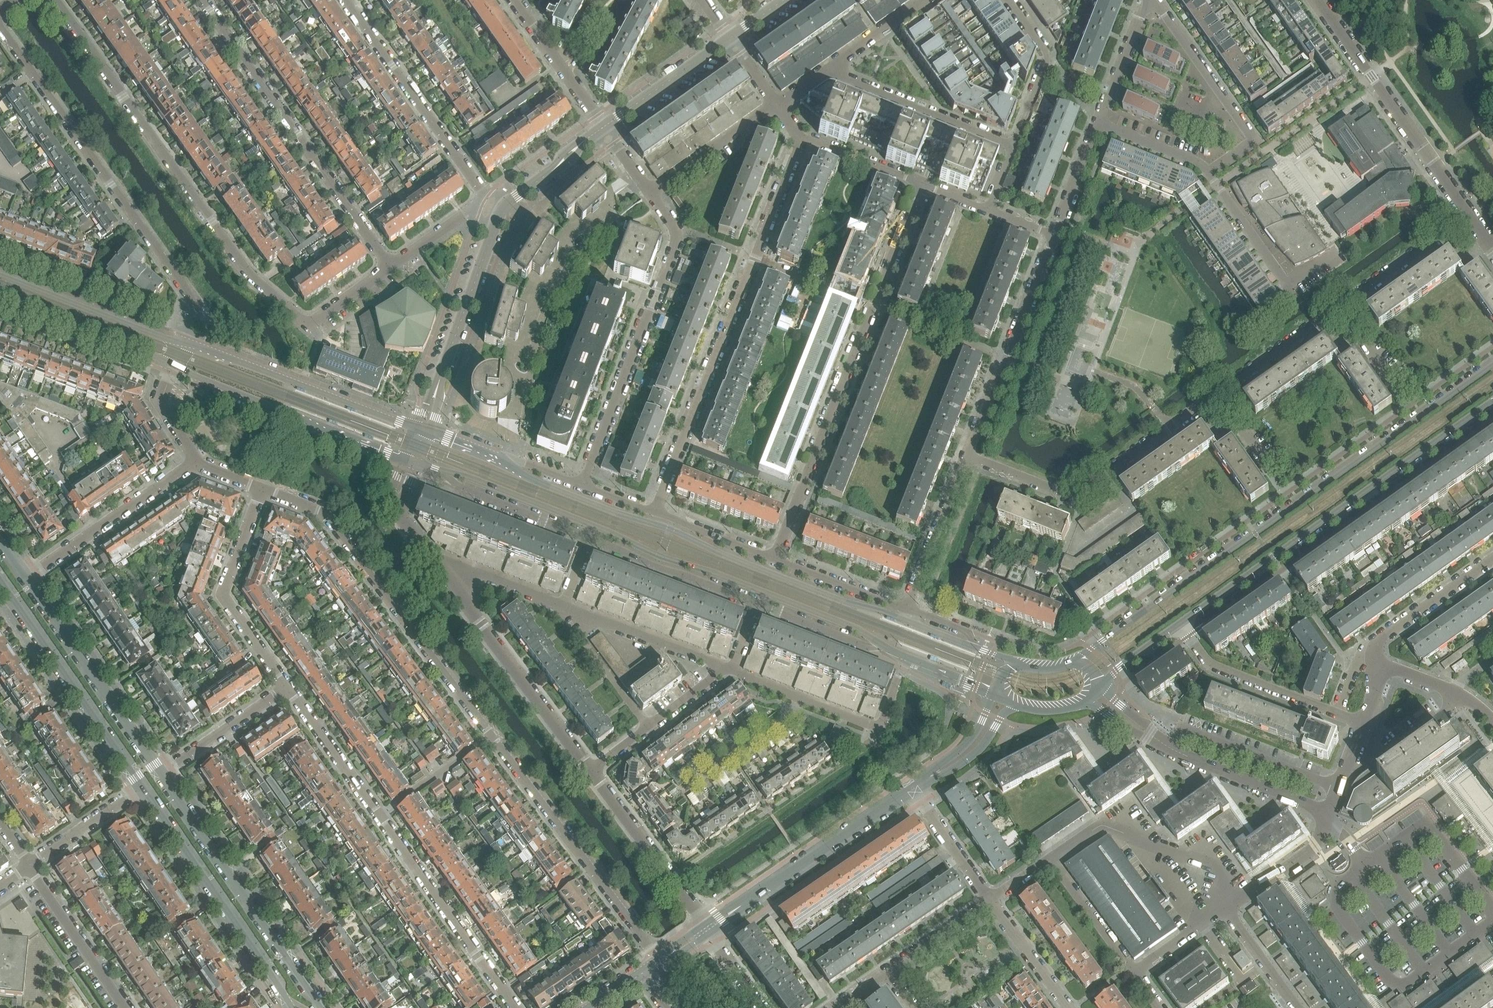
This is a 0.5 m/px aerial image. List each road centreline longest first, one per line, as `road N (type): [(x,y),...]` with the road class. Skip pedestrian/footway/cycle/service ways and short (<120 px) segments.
road 1 (residential): [(968,456),(1078,492),(1469,215)]
road 2 (secondary): [(1492,364),(1074,663)]
road 3 (residential): [(54,0),(247,274),(300,320),(320,319),(390,268)]
road 4 (secondary): [(445,472),(848,625),(893,653)]
road 5 (secondary): [(905,621),(619,514),(511,465)]
road 6 (residential): [(655,513),(801,137)]
road 7 (residential): [(776,559),(921,184)]
road 8 (secondary): [(1180,623),(1492,400)]
road 9 (residential): [(184,342),(196,307),(0,27)]
road 10 (residential): [(490,737),(324,514),(262,489)]
road 11 (residential): [(390,268),(202,0)]
road 12 (residential): [(1099,123),(1198,163),(1287,285),(1337,249)]
road 13 (residential): [(582,485),(674,244),(672,224),(650,193)]
road 14 (residential): [(659,962),(490,737)]
road 15 (secondary): [(321,1007),(162,775)]
road 16 (residential): [(1365,864),(1334,886),(1333,902),(1392,984),(1406,985),(1492,922)]
road 17 (secondary): [(143,787),(292,1007)]
road 18 (residential): [(1469,215),(1317,0)]
road 19 (residential): [(346,0),(499,214)]
road 20 (secondary): [(422,430),(184,342)]
road 21 (secondary): [(175,368),(409,462)]
road 22 (secondary): [(0,580),(143,787)]
road 23 (residential): [(591,771),(442,571)]
road 24 (residential): [(707,930),(913,790)]
road 25 (secondary): [(162,775),(27,578)]
road 26 (residential): [(728,668),(880,728),(908,659)]
road 27 (residential): [(1055,236),(968,456)]
road 28 (residential): [(380,816),(515,1007)]
road 29 (residential): [(422,430),(499,214)]
road 30 (residential): [(262,489),(224,597),(288,688)]
road 31 (residential): [(1053,858),(1100,825),(1212,867),(1241,900)]
road 32 (residential): [(198,461),(27,578)]
road 33 (residential): [(1328,818),(1149,735)]
road 34 (residential): [(707,930),(591,771)]
road 35 (residential): [(839,63),(852,82),(1013,146)]
road 36 (residential): [(1180,623),(1209,666),(1336,714)]
road 37 (residential): [(1153,1),(1263,153)]
road 38 (residential): [(166,339),(154,325),(0,267)]
road 39 (residential): [(589,539),(758,605)]
road 40 (residential): [(1492,910),(1429,827),(1365,864)]
road 41 (secondary): [(166,339),(0,275)]
road 42 (residential): [(563,608),(728,668)]
road 43 (residential): [(591,771),(728,668)]
road 44 (secondary): [(0,298),(159,359)]
road 45 (residential): [(124,1007),(29,867)]
road 46 (residential): [(0,306),(140,360),(159,359)]
road 47 (residential): [(968,456),(908,610)]
road 48 (residential): [(1009,0),(1048,56),(1013,146)]
road 49 (residential): [(445,472),(459,488),(589,539)]
road 50 (residential): [(1492,559),(1382,638),(1372,660)]
road 51 (residential): [(288,688),(380,816)]
road 52 (residential): [(603,128),(513,0)]
road 53 (residential): [(603,128),(730,38)]
road 54 (residential): [(650,193),(777,105)]
road 55 (residential): [(162,775),(288,688)]
road 56 (residential): [(758,605),(893,653)]
road 57 (residential): [(1135,974),(1053,858)]
road 58 (residential): [(908,610),(776,559)]
road 59 (residential): [(29,867),(143,787)]
road 60 (residential): [(1492,722),(1464,697),(1372,660)]
road 61 (residential): [(380,816),(490,737)]
road 62 (residential): [(990,901),(913,790)]
road 63 (residential): [(499,214),(603,128)]
road 64 (residential): [(1153,1),(1099,123)]
road 65 (residential): [(1071,1007),(990,901)]
road 66 (residential): [(776,559),(655,513)]
road 67 (residential): [(921,184),(801,137)]
road 68 (residential): [(442,571),(478,574),(563,608)]
road 69 (residential): [(390,268),(468,213),(499,214)]
road 70 (residential): [(442,571),(396,502),(409,462)]
road 71 (residential): [(888,971),(990,901)]
road 72 (residential): [(1241,900),(1315,848),(1328,818)]
road 73 (residential): [(1099,123),(1055,236)]
road 74 (residential): [(1297,1007),(1225,911)]

